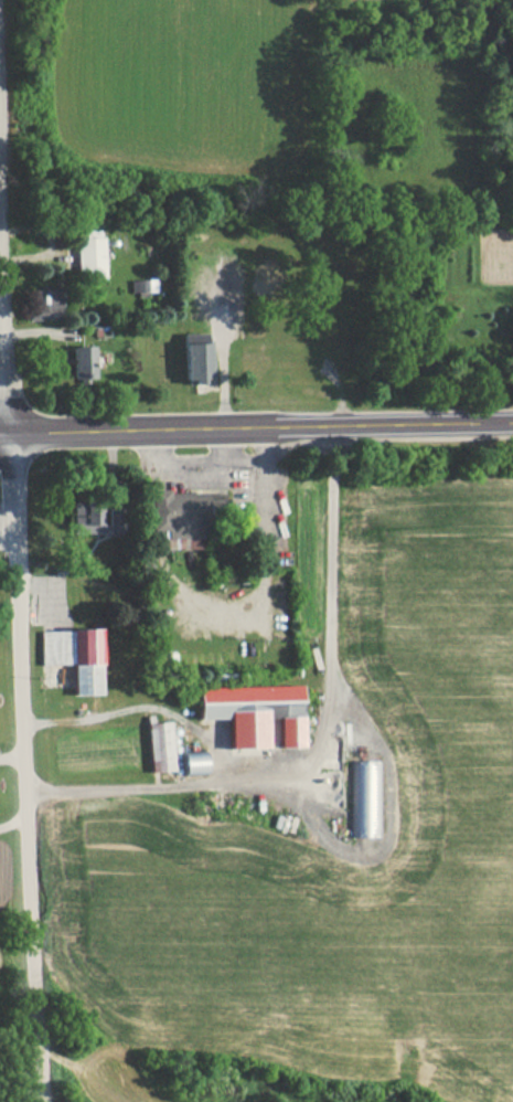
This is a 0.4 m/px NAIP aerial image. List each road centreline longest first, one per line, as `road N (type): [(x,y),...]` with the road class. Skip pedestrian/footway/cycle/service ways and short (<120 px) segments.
road 1 (residential): [(8,434),(39,1101)]
road 2 (tertiary): [(0,434),(512,424)]
road 3 (residential): [(8,434),(0,203)]

